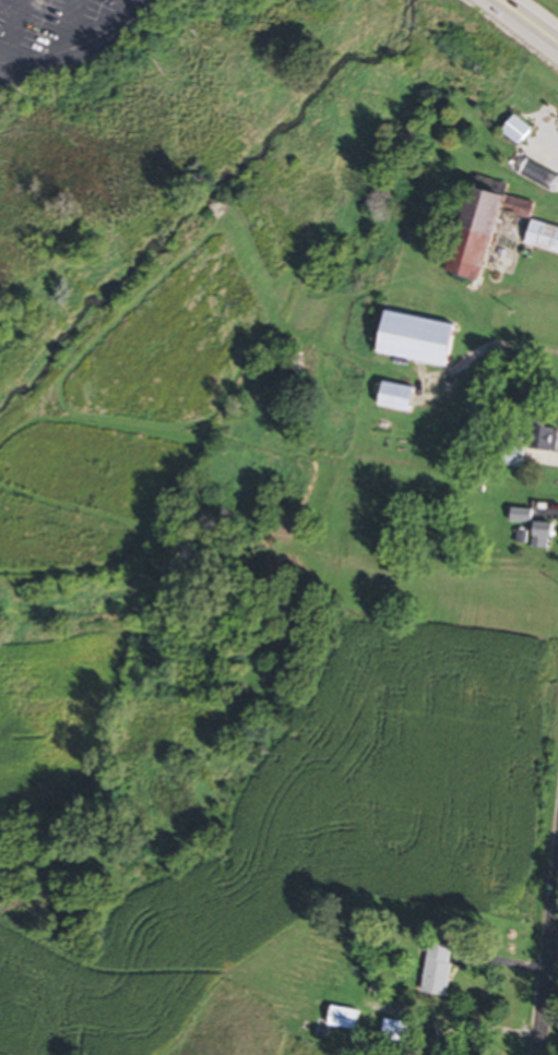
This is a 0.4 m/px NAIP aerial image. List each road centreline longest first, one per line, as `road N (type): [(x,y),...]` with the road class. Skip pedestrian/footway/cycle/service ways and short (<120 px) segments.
road 1 (residential): [(530,1054),(557,810)]

